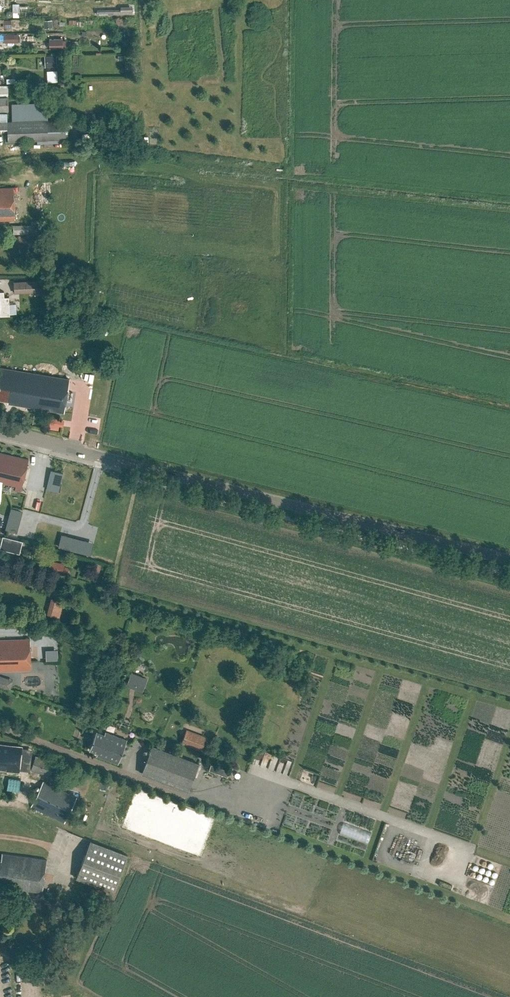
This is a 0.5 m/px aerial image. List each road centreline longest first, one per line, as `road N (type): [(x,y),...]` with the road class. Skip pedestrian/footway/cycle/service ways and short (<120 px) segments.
road 1 (tertiary): [(509,561),(155,472)]
road 2 (tertiary): [(0,431),(155,472)]

